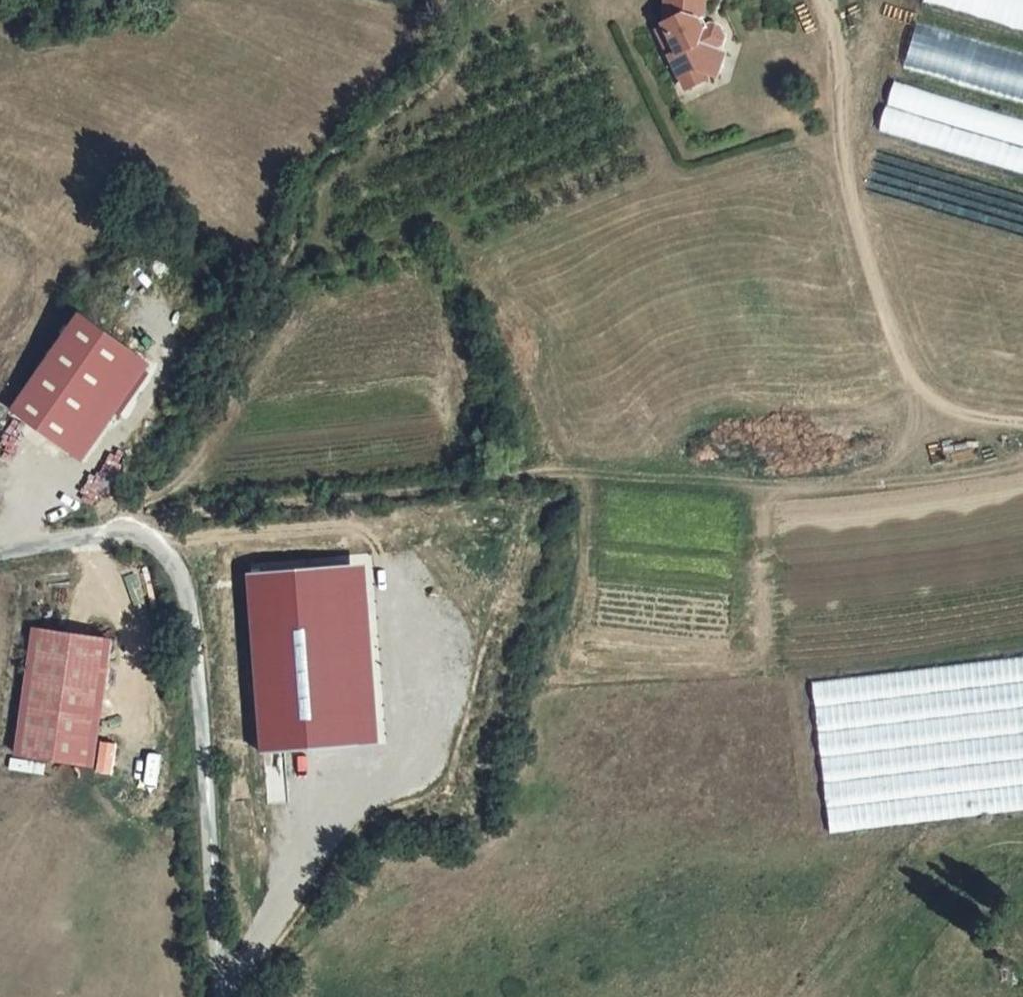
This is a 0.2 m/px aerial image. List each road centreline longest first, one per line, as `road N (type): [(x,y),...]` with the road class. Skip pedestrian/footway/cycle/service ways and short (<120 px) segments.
road 1 (unclassified): [(0,558),(127,535),(171,556),(187,604),(201,720),(223,996)]

